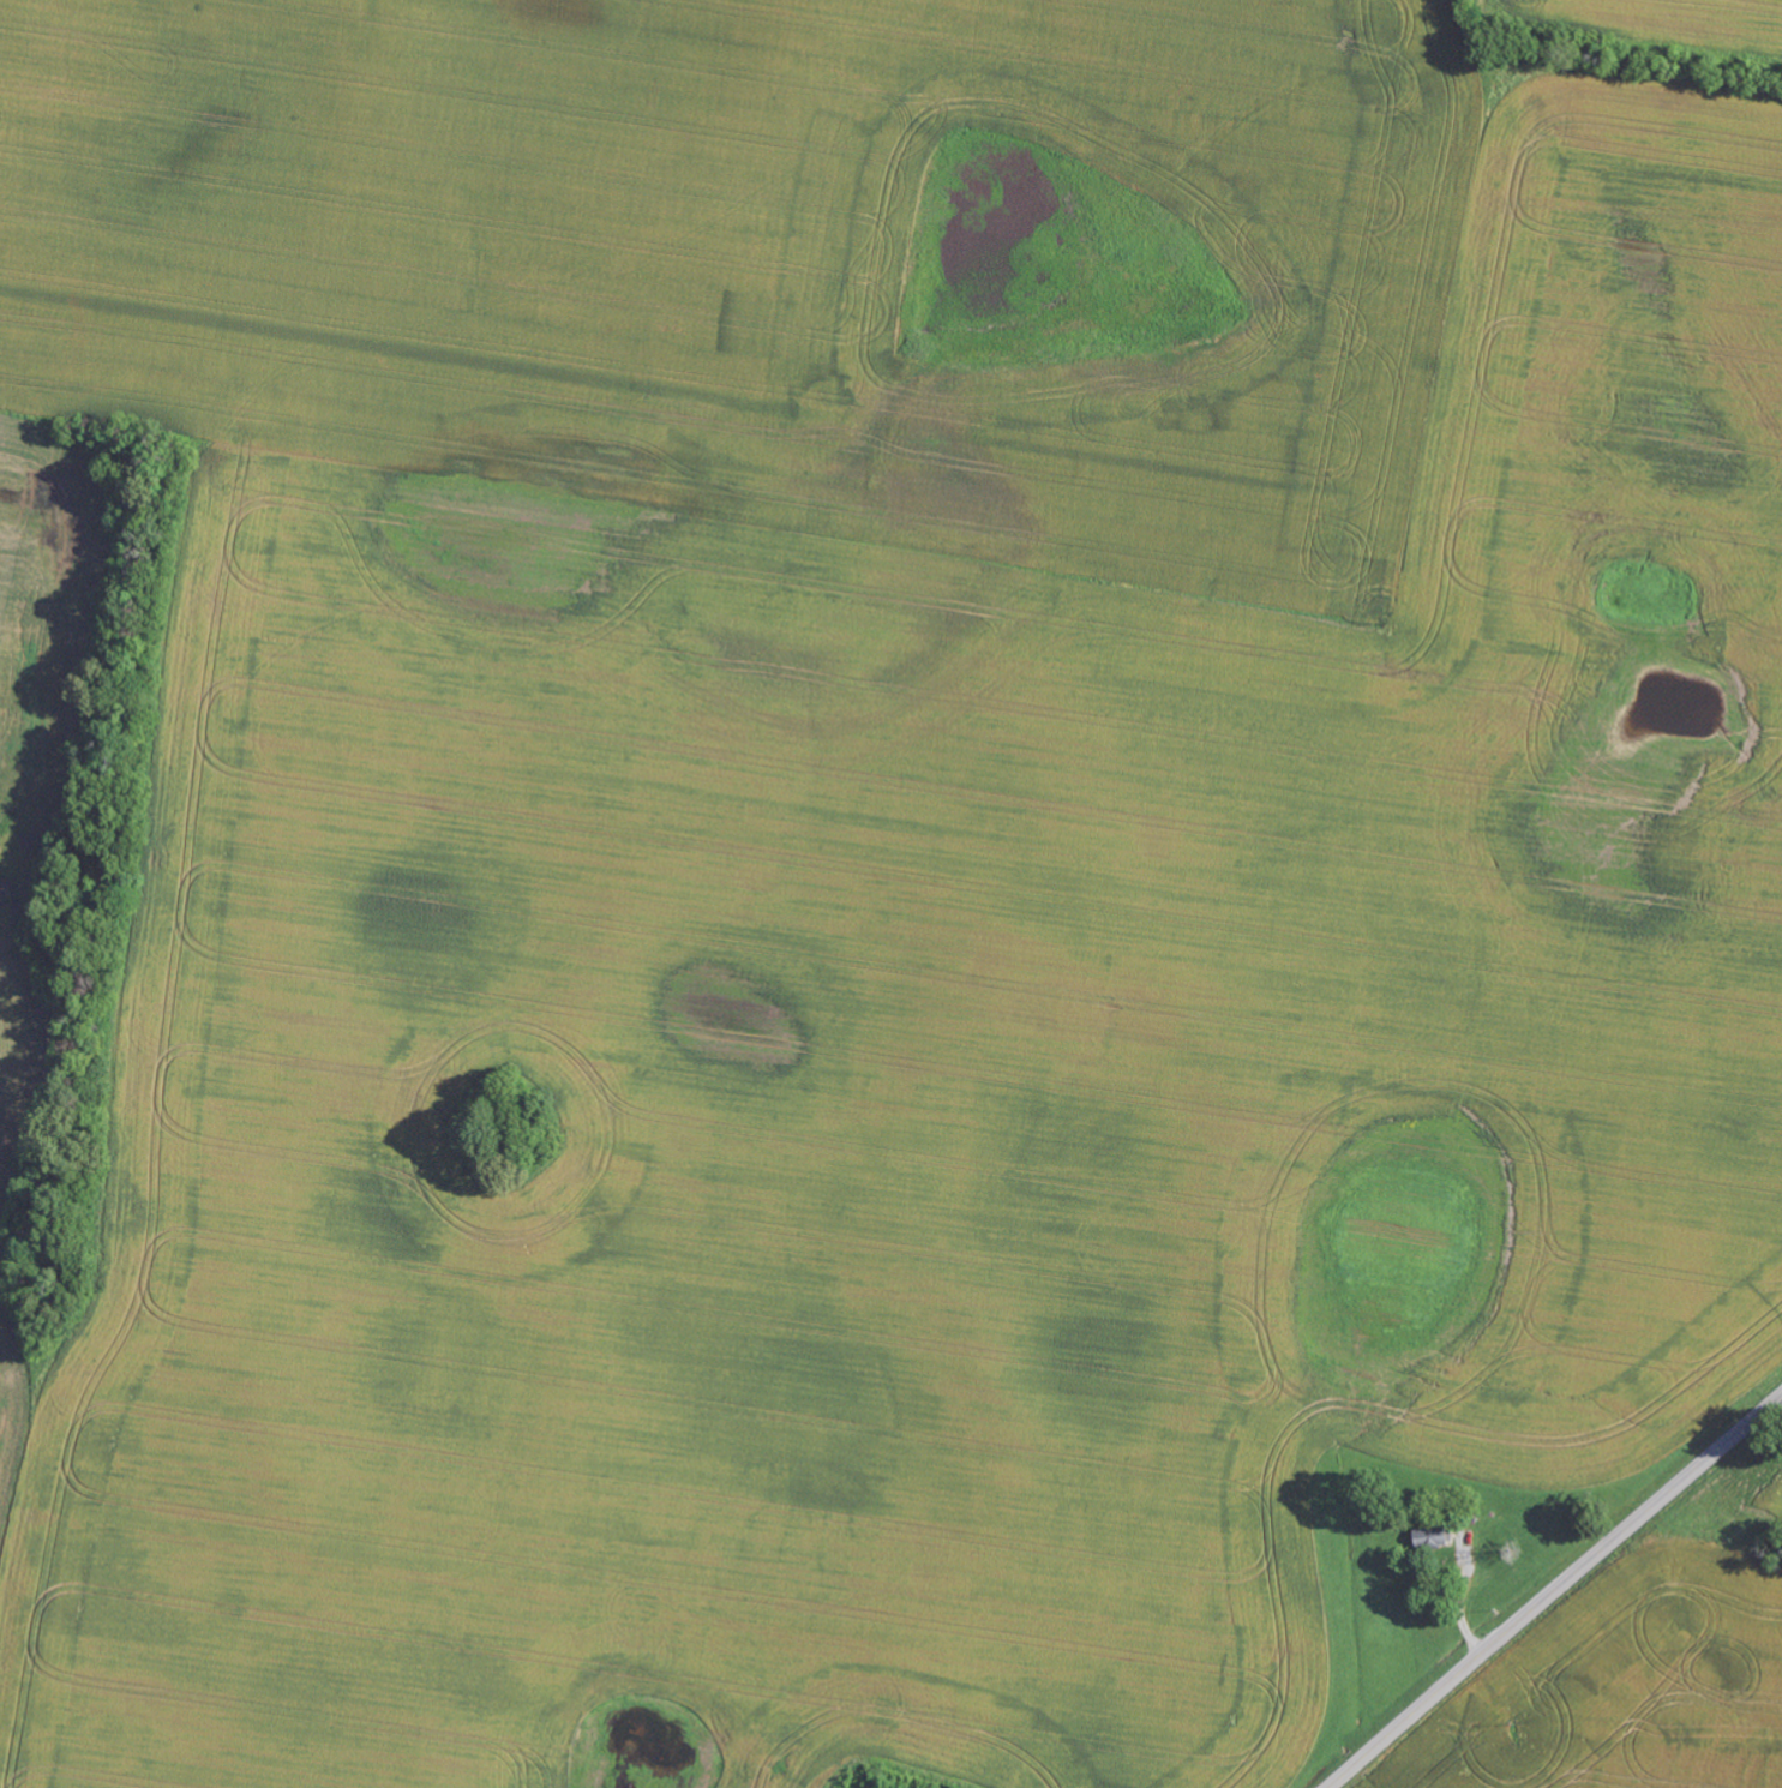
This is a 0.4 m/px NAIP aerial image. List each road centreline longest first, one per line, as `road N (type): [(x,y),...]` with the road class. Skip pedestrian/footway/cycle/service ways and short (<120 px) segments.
road 1 (secondary): [(1331,1787),(1781,1397)]

